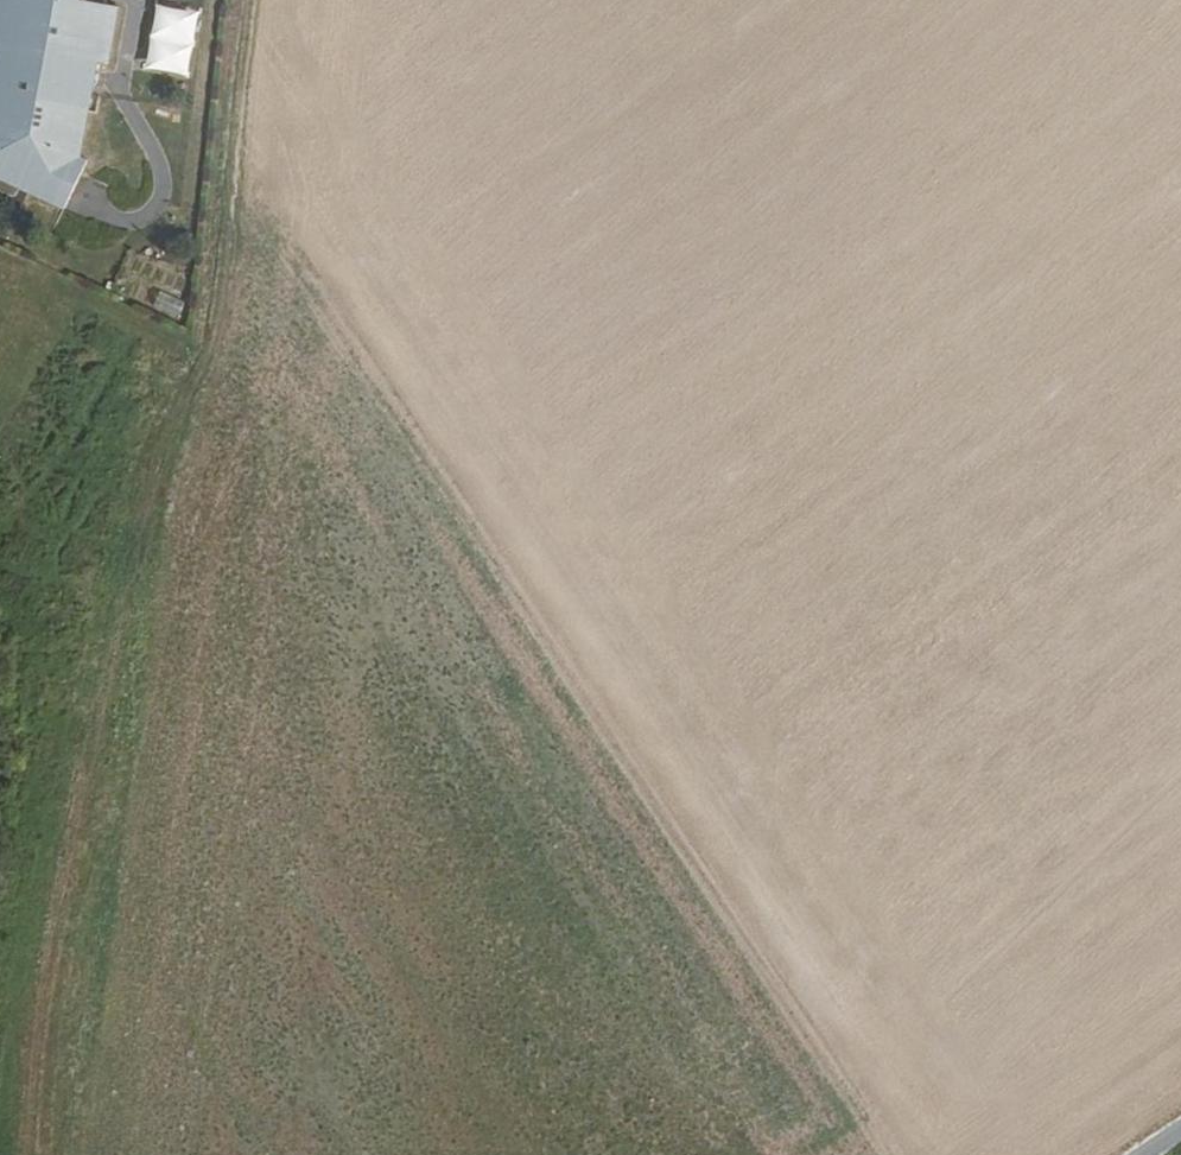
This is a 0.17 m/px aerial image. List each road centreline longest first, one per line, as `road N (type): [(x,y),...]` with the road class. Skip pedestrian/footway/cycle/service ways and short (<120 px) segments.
road 1 (track): [(251,0),(219,288),(198,372),(151,460),(64,876),(25,1154)]

